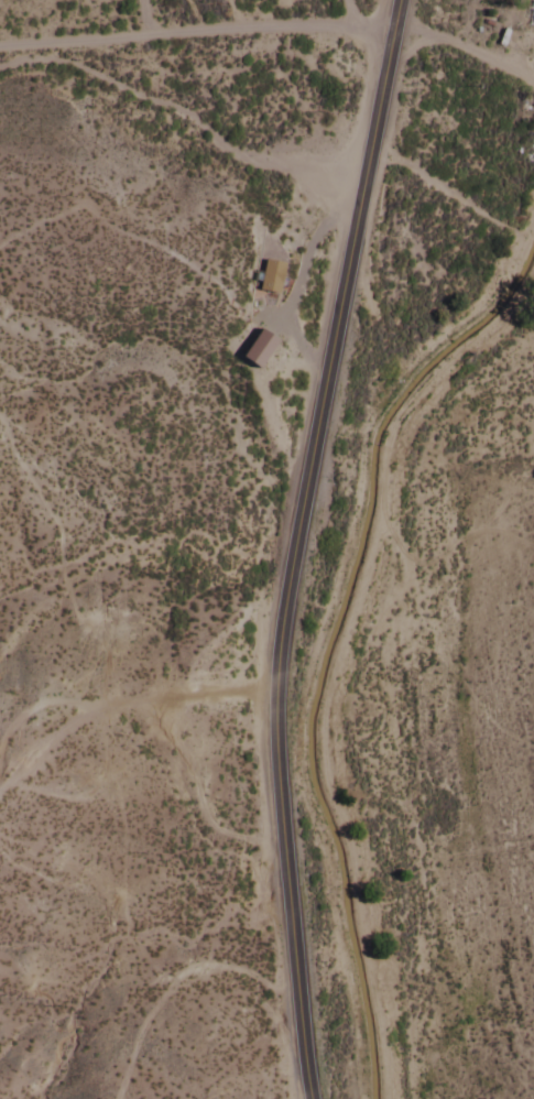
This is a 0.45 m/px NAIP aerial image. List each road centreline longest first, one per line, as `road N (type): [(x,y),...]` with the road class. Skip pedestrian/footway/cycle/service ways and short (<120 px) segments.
road 1 (secondary): [(300,1098),(264,754),(266,654),(288,505),(390,0)]
road 2 (track): [(533,208),(490,293),(412,359),(361,426),(346,525),(288,732),(288,765),(318,857),(353,1098)]
road 3 (track): [(533,259),(509,307),(428,376),(383,436),(369,530),(313,735),(316,780),(341,850),(377,1098)]
road 4 (track): [(517,238),(360,150)]

